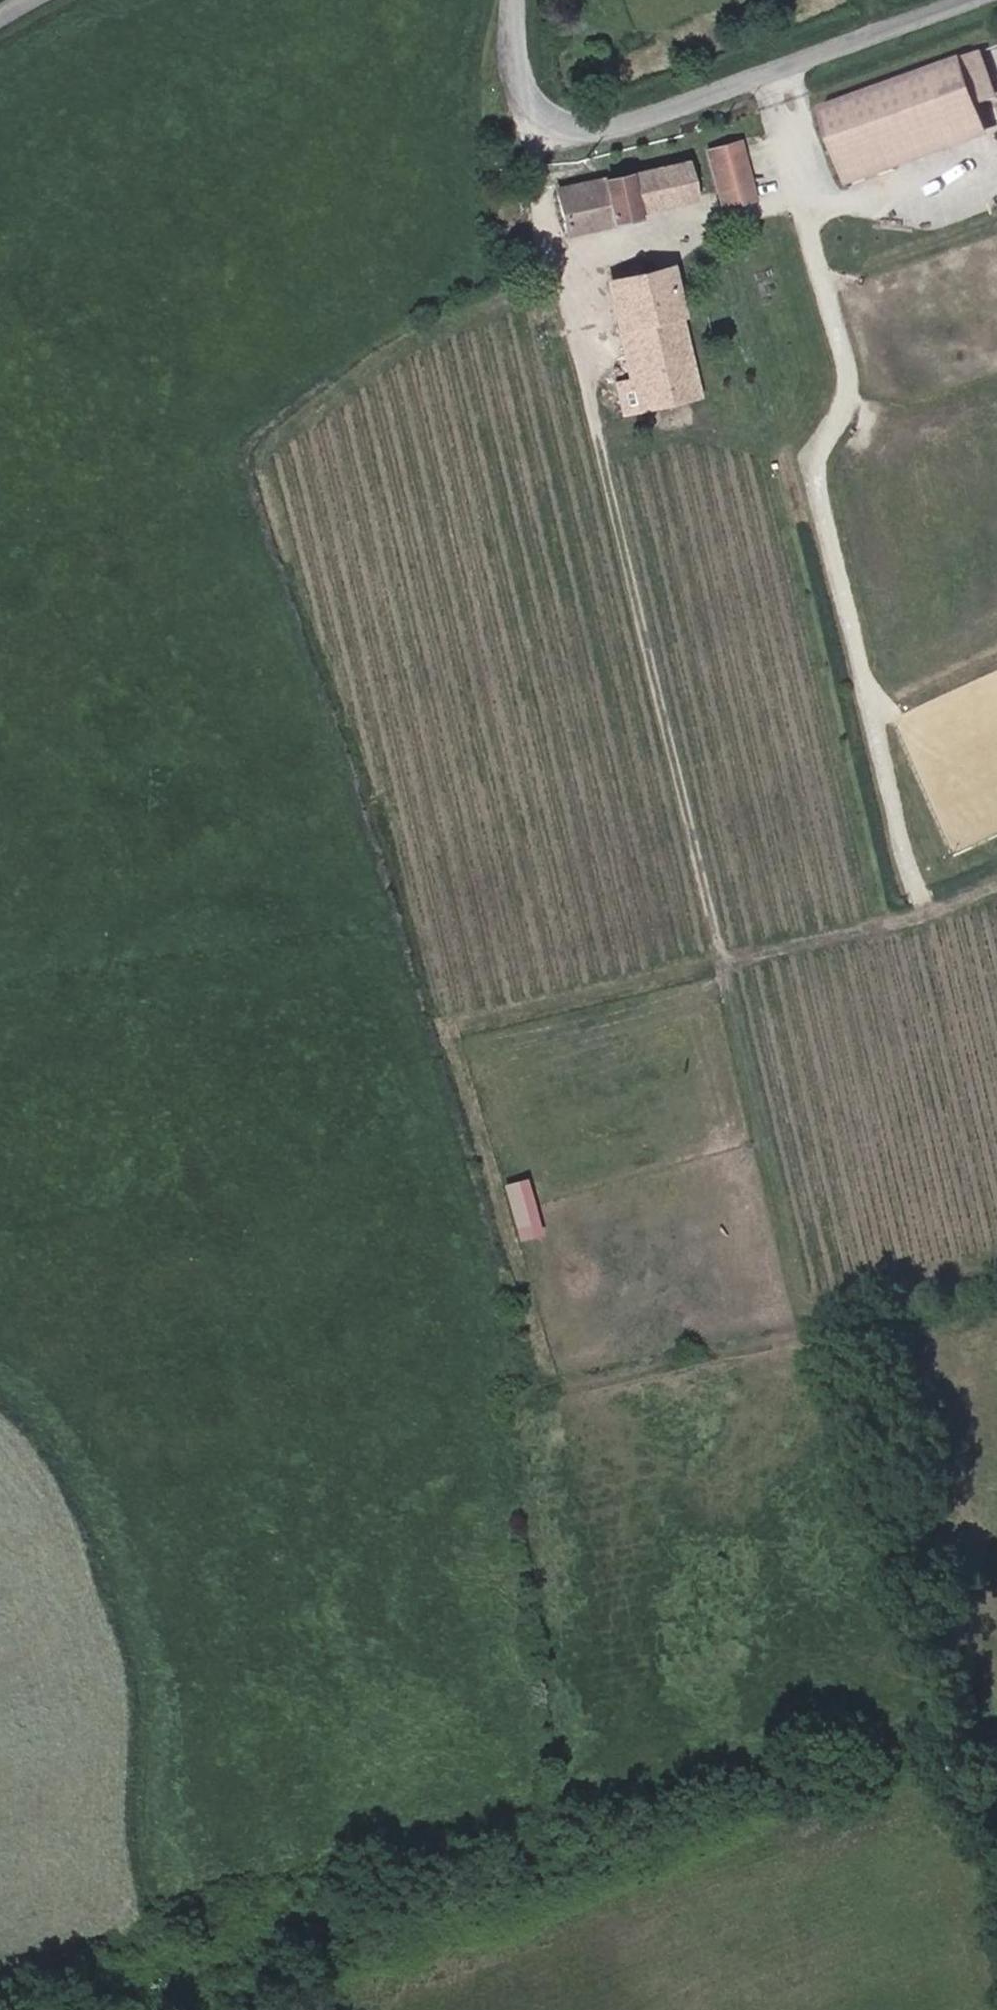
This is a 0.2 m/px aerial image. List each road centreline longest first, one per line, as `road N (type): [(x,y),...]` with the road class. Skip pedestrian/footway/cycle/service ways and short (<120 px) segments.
road 1 (residential): [(534,0),(542,108),(595,134),(995,0)]

